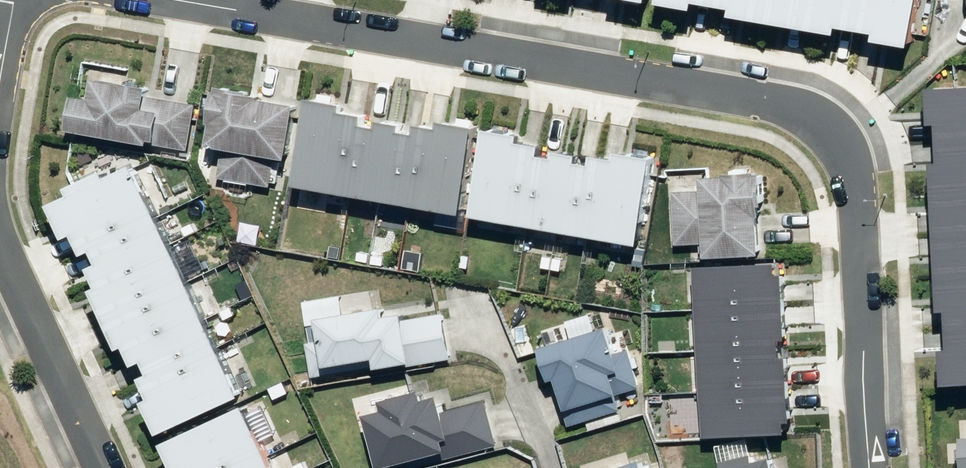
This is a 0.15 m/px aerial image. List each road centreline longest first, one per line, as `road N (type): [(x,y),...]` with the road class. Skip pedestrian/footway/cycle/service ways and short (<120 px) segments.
road 1 (residential): [(214,0),(758,88),(824,117),(846,153),(853,197),(870,467)]
road 2 (residential): [(108,467),(0,229)]

